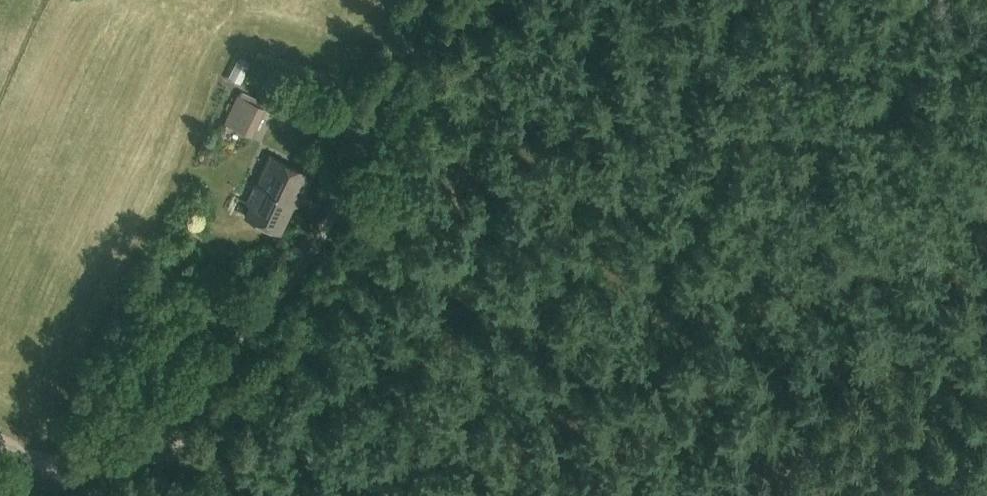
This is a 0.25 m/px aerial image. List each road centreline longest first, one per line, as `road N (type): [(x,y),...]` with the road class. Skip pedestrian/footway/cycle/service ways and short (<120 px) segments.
road 1 (track): [(100,461),(189,386),(319,227),(423,0)]
road 2 (track): [(138,456),(198,460),(307,495)]
road 3 (track): [(0,439),(61,466),(138,456)]

